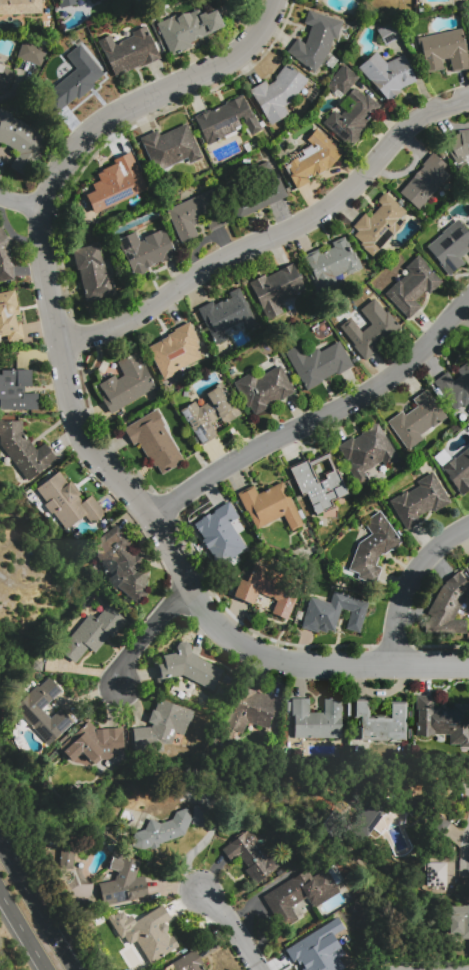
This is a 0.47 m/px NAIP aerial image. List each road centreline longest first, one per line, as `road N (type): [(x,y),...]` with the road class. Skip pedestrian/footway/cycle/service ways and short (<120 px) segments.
road 1 (residential): [(191,585),(152,515),(82,438),(56,346),(39,208),(68,153),(94,125),(239,53),(263,31),(278,0)]
road 2 (residential): [(468,97),(415,122),(301,226),(196,276),(143,315),(56,346)]
road 3 (residential): [(468,303),(387,378),(152,515)]
road 4 (residential): [(468,663),(306,664),(241,643),(212,621),(191,585)]
road 5 (residential): [(468,527),(424,556),(400,594),(393,663)]
road 6 (trunk): [(75,969),(0,838)]
road 7 (residential): [(191,585),(112,685)]

